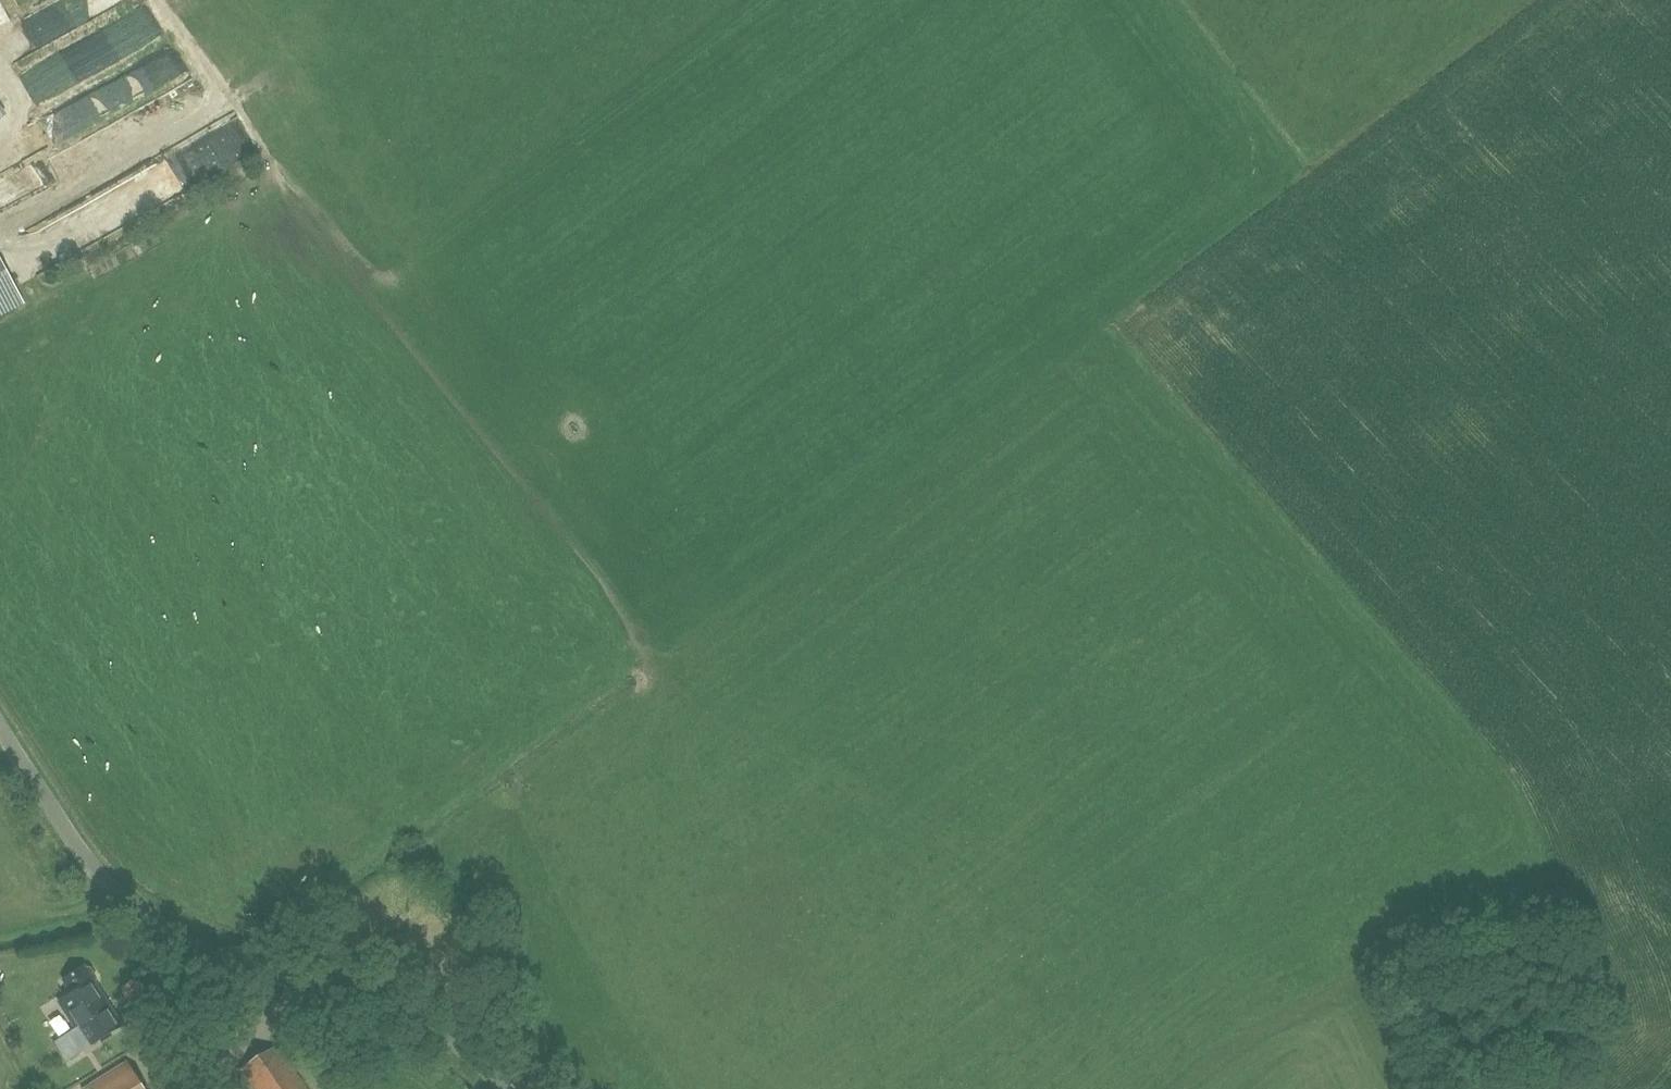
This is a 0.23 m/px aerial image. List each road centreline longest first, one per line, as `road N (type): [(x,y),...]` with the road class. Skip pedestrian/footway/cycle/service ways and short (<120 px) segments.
road 1 (unclassified): [(514,1088),(442,1027),(406,1009),(295,987),(179,936),(60,813),(0,720)]

